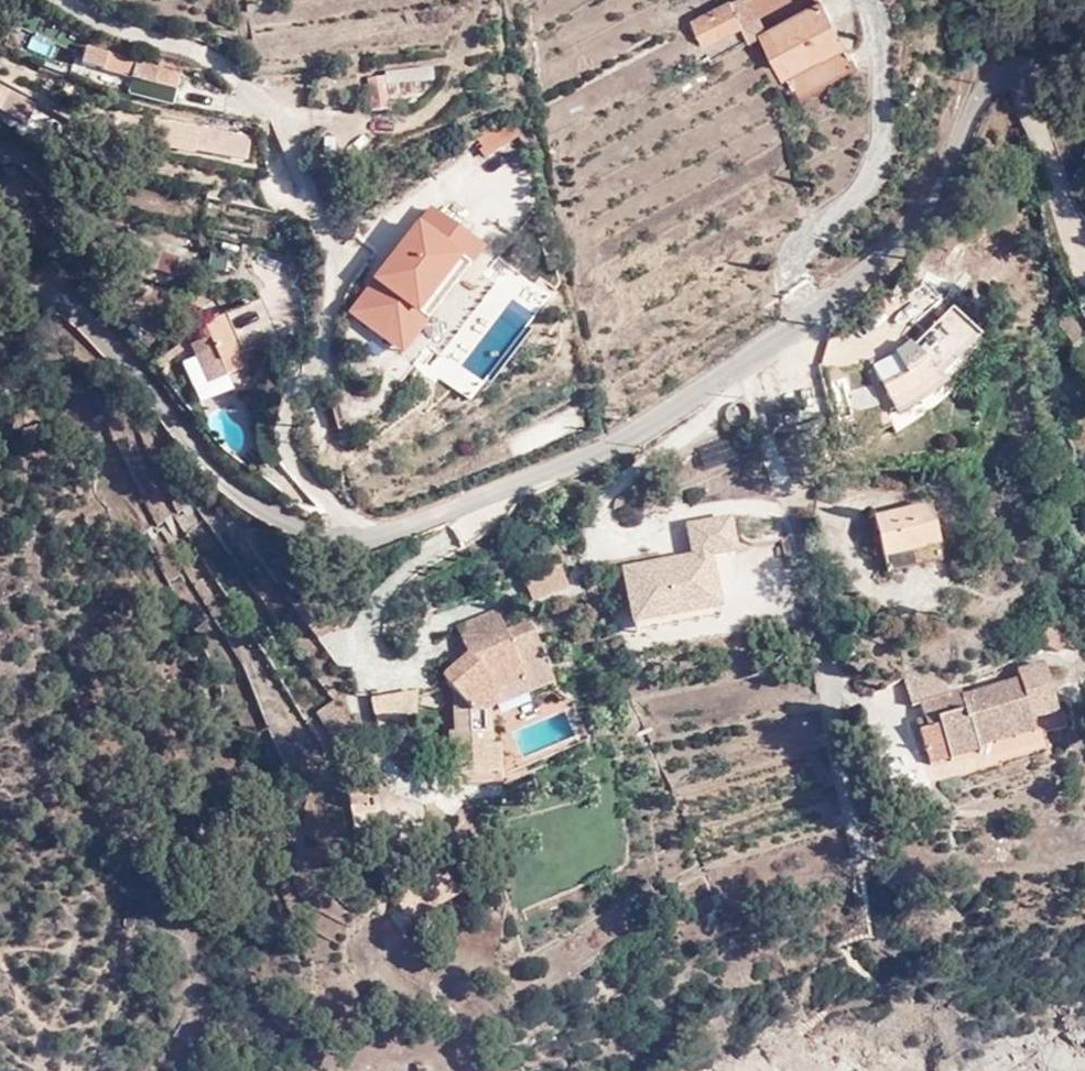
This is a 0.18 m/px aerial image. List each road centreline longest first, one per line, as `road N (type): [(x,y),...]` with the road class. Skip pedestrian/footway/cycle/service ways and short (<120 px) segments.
road 1 (unclassified): [(1084,105),(1040,75),(1018,70),(996,79),(981,92),(927,220),(890,257),(616,444),(410,527),(332,539),(297,529),(210,473),(55,290),(28,296),(0,351)]

